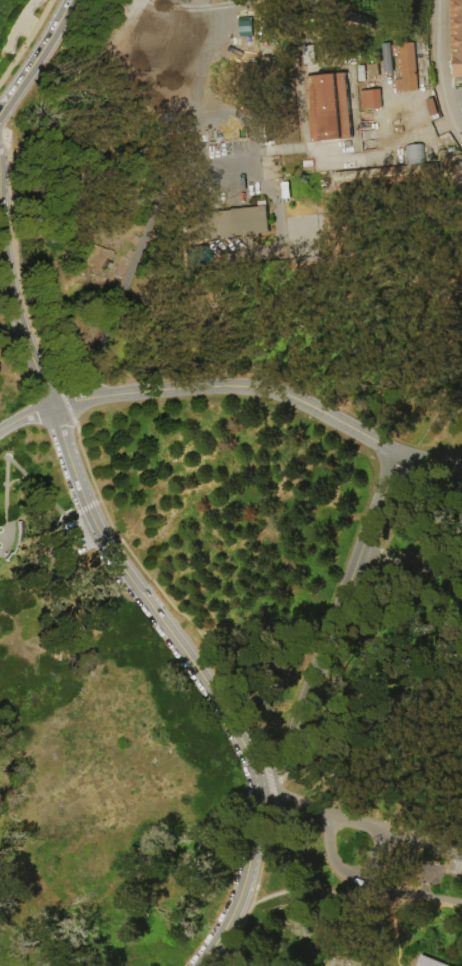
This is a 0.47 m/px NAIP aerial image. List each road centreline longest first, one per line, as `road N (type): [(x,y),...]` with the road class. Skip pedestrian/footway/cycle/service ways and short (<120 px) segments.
road 1 (tertiary): [(257,791),(238,733),(98,530),(51,406)]
road 2 (residential): [(257,791),(281,767),(398,453)]
road 3 (residential): [(398,453),(285,394),(223,384),(51,406)]
road 4 (tertiary): [(200,965),(243,885),(257,791)]
road 5 (tertiary): [(0,233),(16,312),(51,406)]

